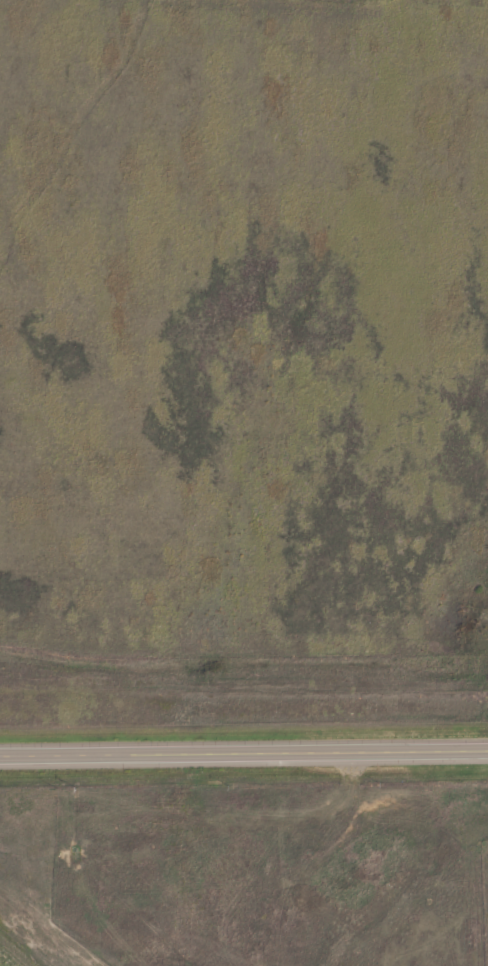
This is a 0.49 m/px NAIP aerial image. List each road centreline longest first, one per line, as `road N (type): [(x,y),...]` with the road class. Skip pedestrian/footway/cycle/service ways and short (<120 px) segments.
road 1 (primary): [(487,750),(0,755)]

